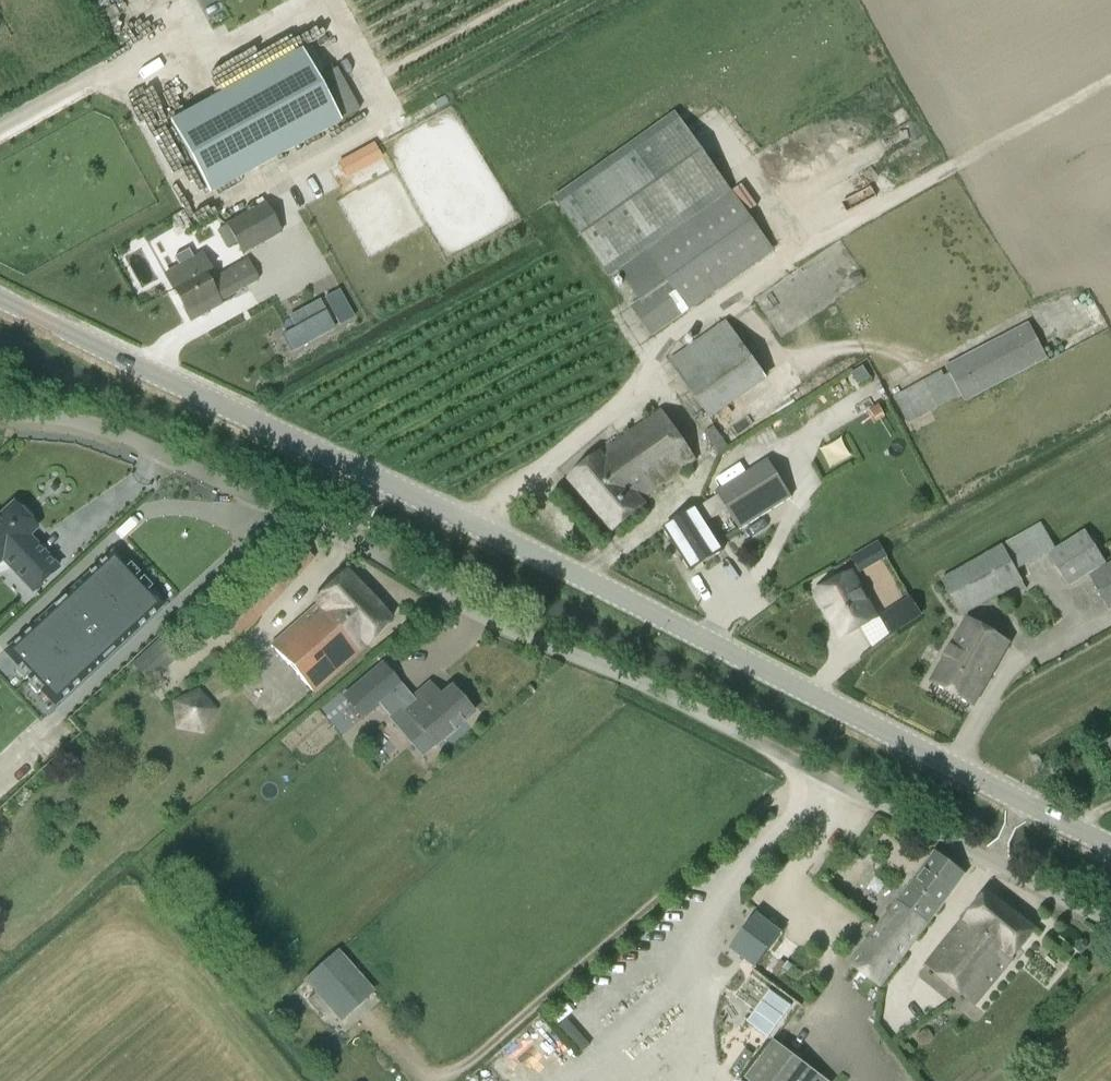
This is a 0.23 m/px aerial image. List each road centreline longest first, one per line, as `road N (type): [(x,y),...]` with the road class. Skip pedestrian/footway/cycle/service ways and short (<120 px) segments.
road 1 (tertiary): [(1110,849),(382,483),(0,307)]
road 2 (unclassified): [(1110,924),(809,768),(485,620),(353,542),(87,423),(0,413)]
road 3 (track): [(378,1024),(419,1068),(437,1074),(468,1065),(809,768)]

